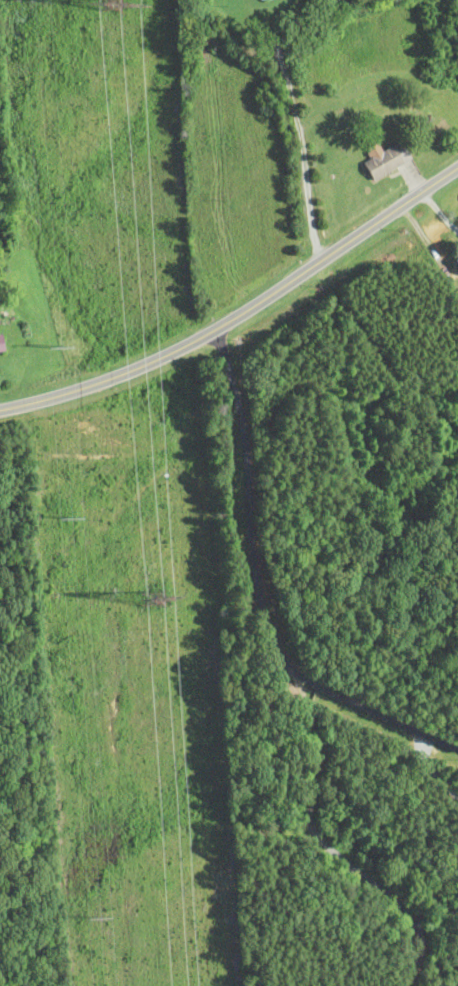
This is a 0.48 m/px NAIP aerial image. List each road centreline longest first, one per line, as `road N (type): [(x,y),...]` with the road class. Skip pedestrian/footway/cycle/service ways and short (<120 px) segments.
road 1 (tertiary): [(457,169),(216,332),(113,382),(0,412)]

